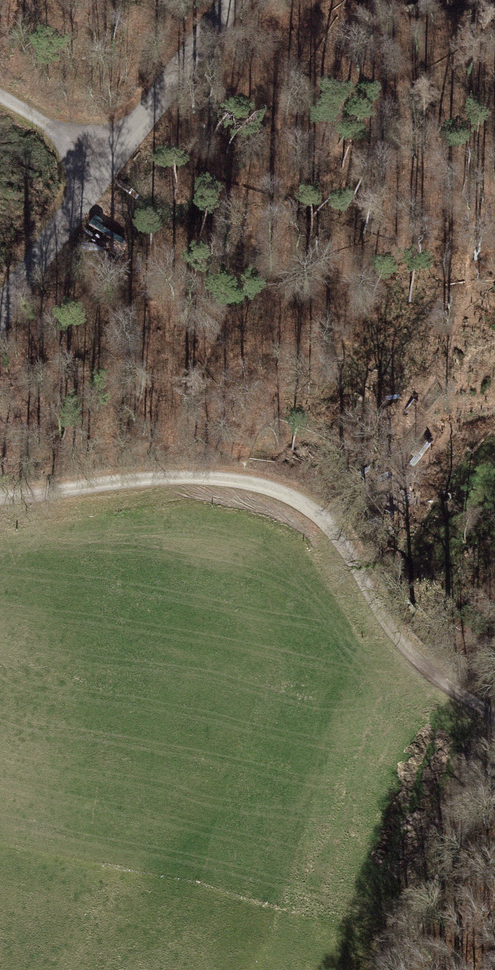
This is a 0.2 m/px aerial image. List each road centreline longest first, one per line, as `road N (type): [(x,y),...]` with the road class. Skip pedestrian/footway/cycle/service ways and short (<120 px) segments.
road 1 (track): [(0,498),(158,477),(275,489),(334,529),(403,653),(445,690),(494,717)]
road 2 (tertiary): [(0,336),(110,164),(234,0)]
road 3 (track): [(394,969),(494,772)]
road 4 (track): [(0,97),(110,164)]

